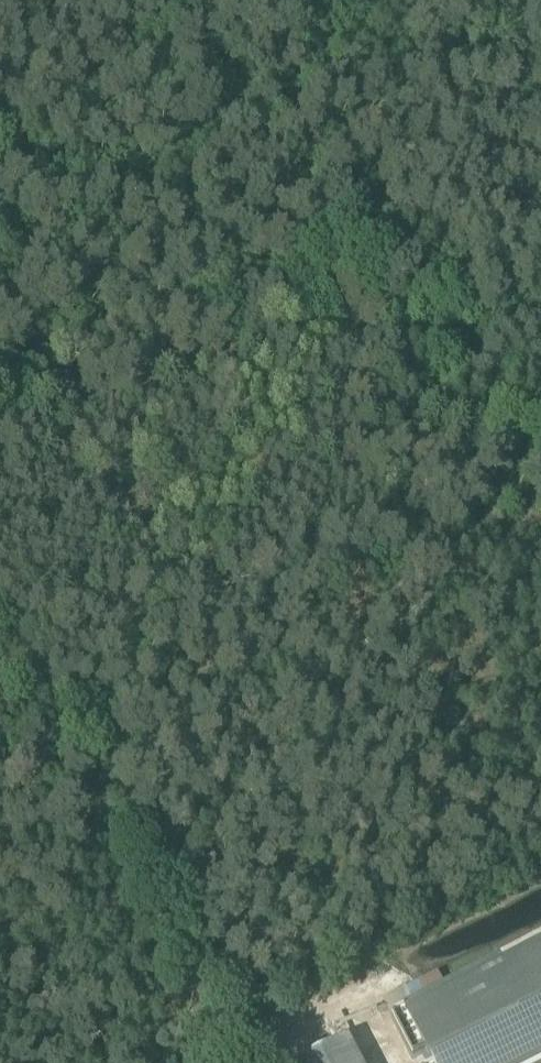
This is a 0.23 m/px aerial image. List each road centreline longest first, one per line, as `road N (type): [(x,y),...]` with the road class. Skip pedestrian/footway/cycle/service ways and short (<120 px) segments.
road 1 (track): [(540,325),(0,385)]
road 2 (track): [(68,663),(540,427)]
road 3 (track): [(270,1062),(68,663)]
road 4 (track): [(68,663),(0,527)]

